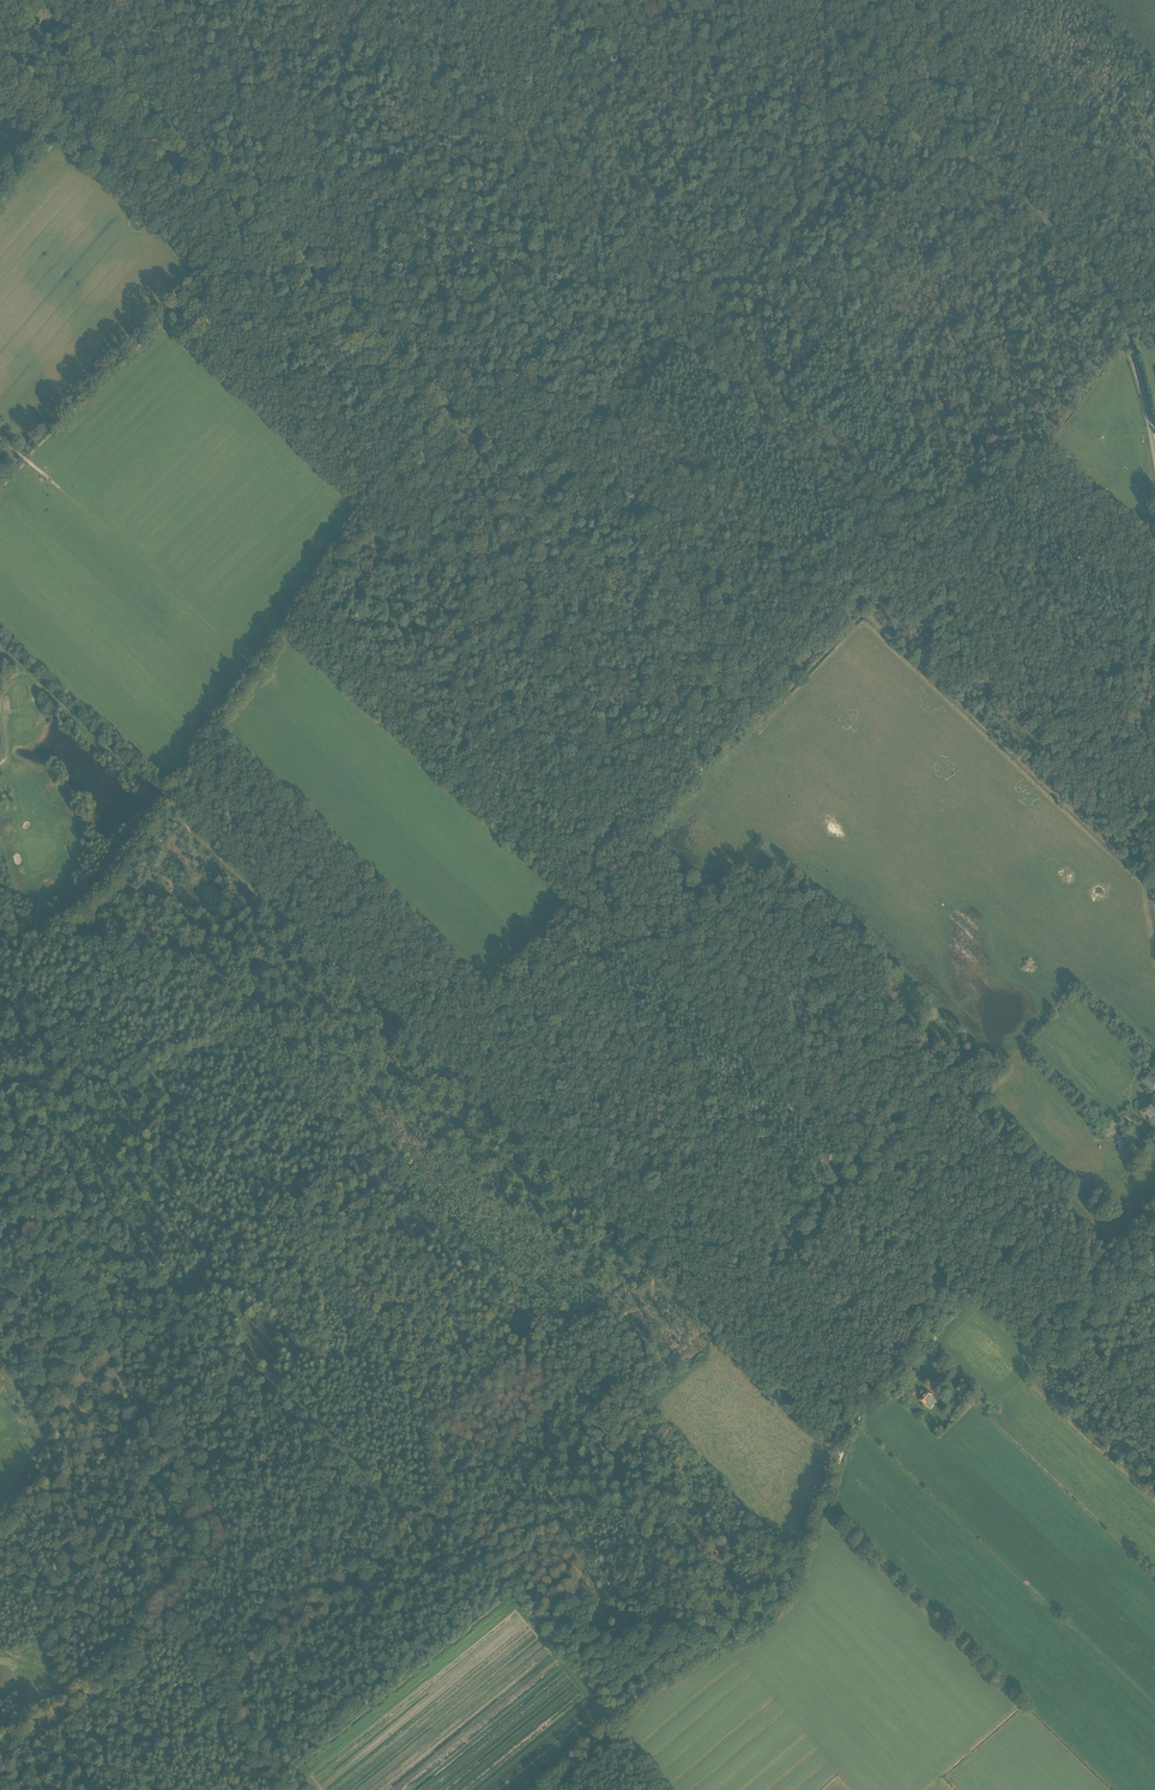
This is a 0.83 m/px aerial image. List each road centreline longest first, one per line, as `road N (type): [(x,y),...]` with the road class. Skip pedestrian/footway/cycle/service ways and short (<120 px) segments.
road 1 (track): [(203,841),(650,1265),(651,1307),(619,1320),(567,1392),(562,1432),(516,1504),(521,1529),(580,1559),(581,1575),(555,1621),(625,1712)]
road 2 (track): [(502,1455),(426,1423),(329,1254),(176,1100),(103,1008),(0,1057)]
road 3 (track): [(1154,964),(1139,883),(868,627),(763,727),(741,712)]
road 4 (track): [(0,1173),(208,1535),(126,1661),(97,1681)]
road 5 (track): [(436,416),(7,0)]
road 6 (track): [(203,841),(165,805),(436,416)]
road 7 (track): [(882,89),(552,492)]
road 8 (unclassified): [(1123,327),(1088,266),(1030,204),(931,149),(894,110),(893,74),(954,0)]
road 9 (track): [(741,712),(436,416)]
road 10 (track): [(97,1681),(58,1645),(50,1611),(70,1515),(70,1453),(0,1326)]
road 11 (track): [(502,1455),(430,1521),(213,1681)]
road 12 (track): [(549,1789),(647,1688),(759,1626),(795,1580)]
road 13 (track): [(733,1640),(632,1505),(502,1455)]
road 14 (track): [(841,1458),(894,1368),(960,1299),(978,1298),(1039,1356)]
road 15 (track): [(0,478),(208,271)]
road 16 (track): [(0,941),(36,937),(70,953),(102,950),(127,913),(133,866),(144,850),(203,841)]
road 17 (track): [(913,543),(741,712)]
road 18 (track): [(158,1617),(191,1647),(288,1789)]
road 19 (track): [(1039,1356),(1154,1243)]
road 20 (track): [(795,1580),(841,1458)]
road 21 (track): [(89,516),(186,603)]
road 22 (unclassified): [(1154,449),(1123,327)]
road 23 (track): [(97,1681),(120,1721),(103,1757),(110,1787)]

